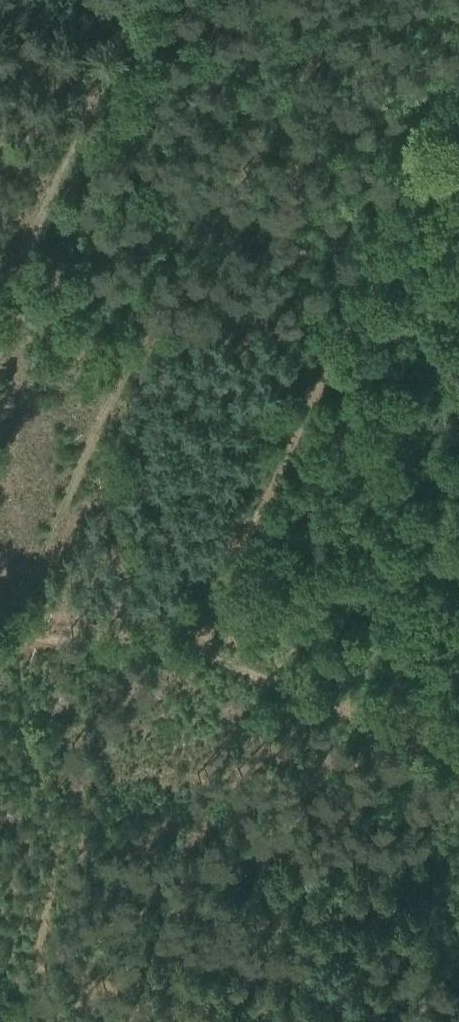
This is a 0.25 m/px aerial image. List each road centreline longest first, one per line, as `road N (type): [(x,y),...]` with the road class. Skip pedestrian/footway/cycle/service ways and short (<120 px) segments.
road 1 (track): [(0,276),(125,300),(143,323),(19,612),(16,718),(49,836),(38,1021)]
road 2 (track): [(458,90),(196,652)]
road 3 (track): [(0,631),(51,642),(165,641),(458,758)]
road 4 (track): [(143,0),(12,278)]
road 5 (track): [(125,300),(341,340)]

